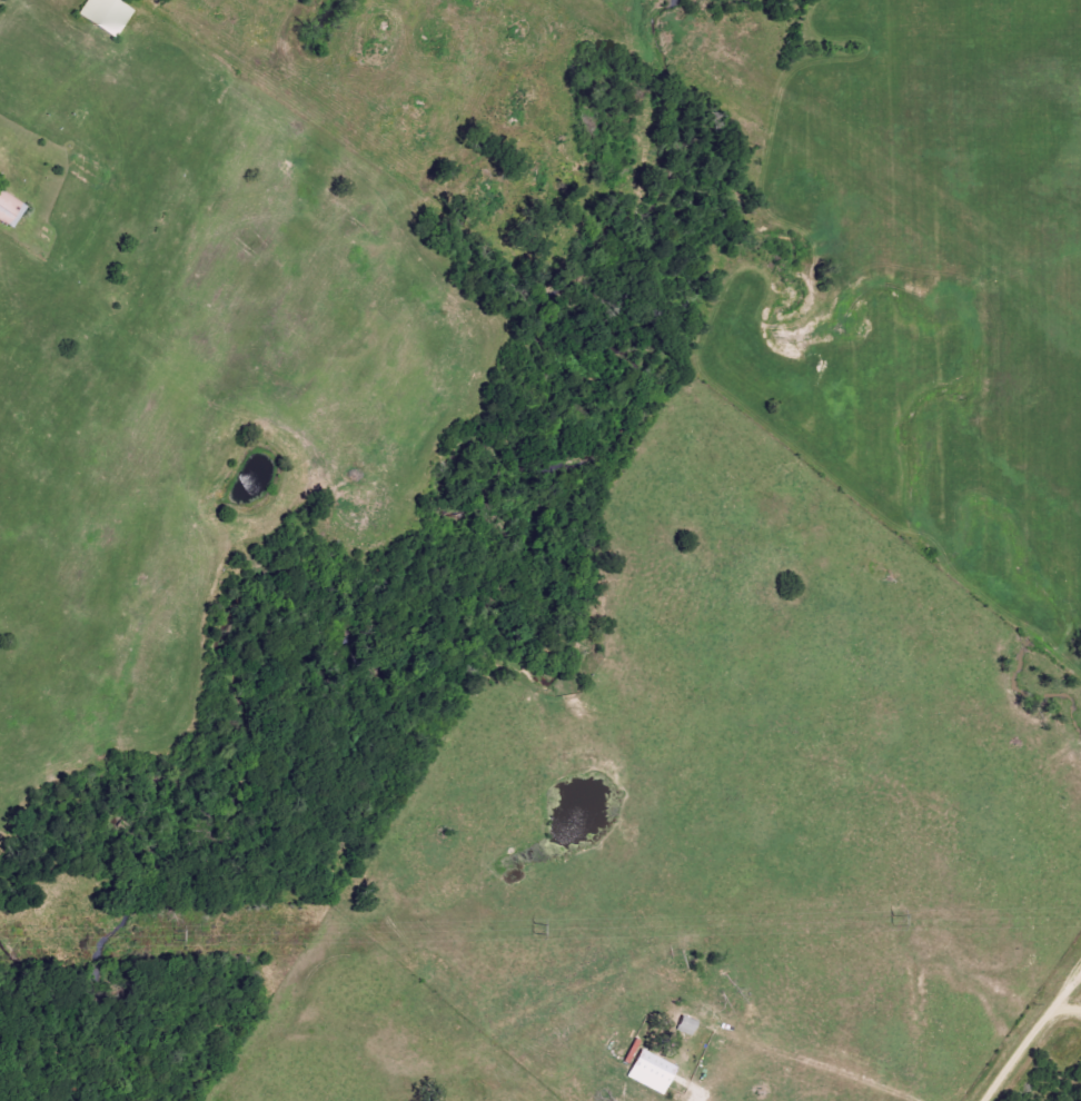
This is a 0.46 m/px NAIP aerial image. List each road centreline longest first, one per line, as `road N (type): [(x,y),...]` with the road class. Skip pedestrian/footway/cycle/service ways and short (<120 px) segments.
road 1 (residential): [(983,1100),(1080,963)]

